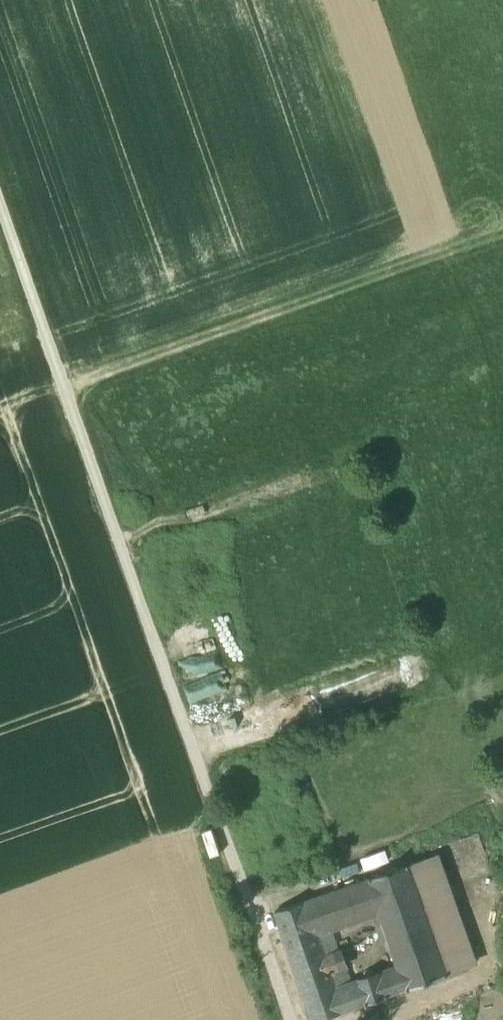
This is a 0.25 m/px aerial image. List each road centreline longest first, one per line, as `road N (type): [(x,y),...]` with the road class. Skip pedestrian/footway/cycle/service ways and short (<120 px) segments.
road 1 (unclassified): [(291,1019),(0,208)]
road 2 (track): [(63,383),(502,239)]

